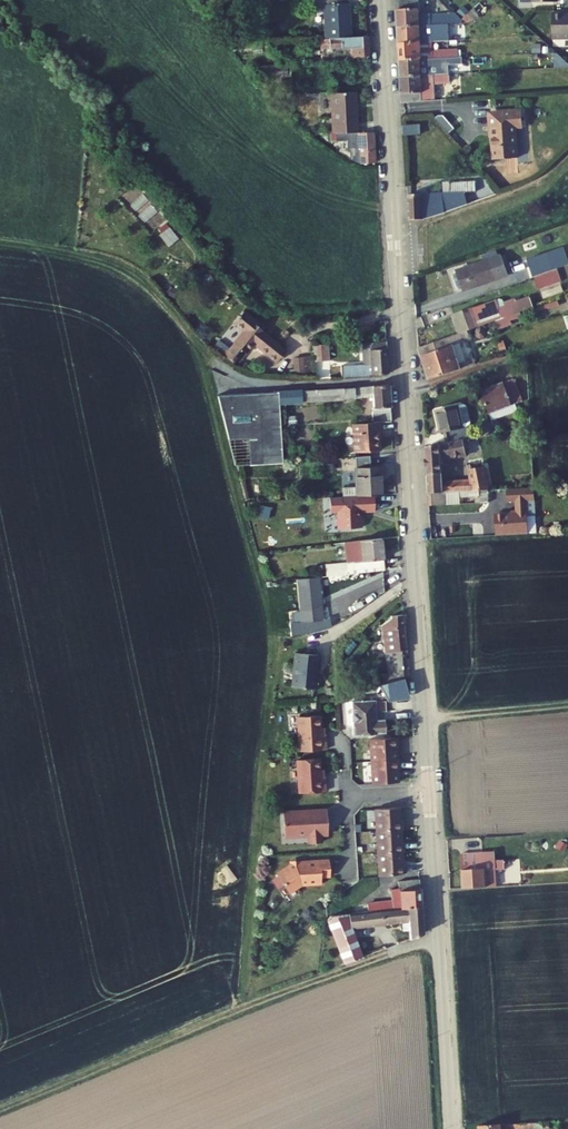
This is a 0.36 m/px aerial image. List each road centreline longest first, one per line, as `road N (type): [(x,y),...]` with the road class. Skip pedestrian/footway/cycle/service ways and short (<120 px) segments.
road 1 (track): [(0,1109),(439,936)]
road 2 (residential): [(402,379),(429,791)]
road 3 (residential): [(380,0),(402,379)]
road 4 (residential): [(429,791),(450,1128)]
road 5 (residential): [(402,379),(265,384),(217,364)]

